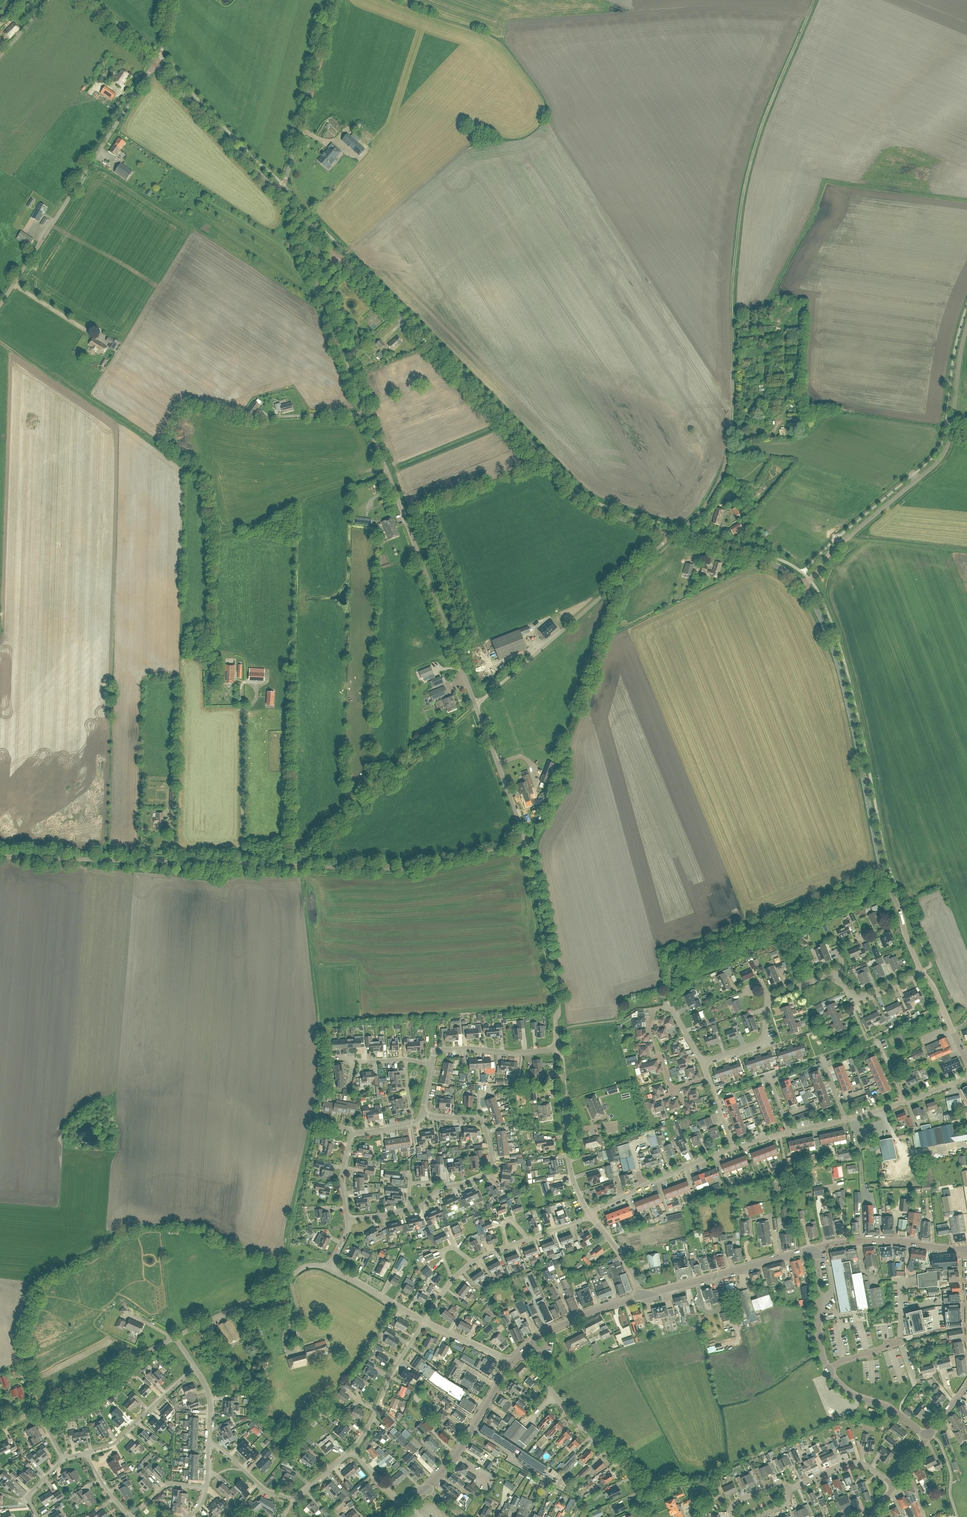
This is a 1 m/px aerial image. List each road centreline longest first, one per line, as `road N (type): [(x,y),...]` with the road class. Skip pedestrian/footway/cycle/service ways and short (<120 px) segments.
road 1 (track): [(683,531),(724,467),(743,200),(816,0)]
road 2 (unclassified): [(527,842),(404,869),(0,857)]
road 3 (unclassified): [(476,705),(319,292),(322,273),(340,257)]
road 4 (tertiary): [(669,533),(588,507),(340,257)]
road 5 (tertiary): [(921,973),(881,863),(835,655),(804,586)]
road 6 (unclassified): [(804,586),(833,550),(941,457),(966,326)]
road 7 (unclassified): [(0,304),(154,65)]
road 8 (track): [(882,866),(677,948),(672,1011)]
road 9 (unclassified): [(476,705),(669,533)]
road 10 (residential): [(646,1516),(631,1475),(572,1417),(522,1350)]
road 11 (residential): [(703,1063),(674,1012),(656,1009),(650,1030),(671,1089),(709,1078)]
road 12 (unclassified): [(277,192),(332,0)]
road 13 (track): [(157,450),(0,343)]
road 14 (residential): [(352,1451),(294,1500),(265,1491),(208,1443)]
road 15 (tertiary): [(641,1297),(813,1249)]
road 16 (tertiary): [(277,192),(154,65)]
road 17 (track): [(242,690),(242,864)]
road 18 (residential): [(590,1214),(570,1166),(558,1049)]
road 19 (unclassified): [(558,999),(527,842)]
road 20 (residential): [(590,1214),(734,1148)]
road 21 (unclassified): [(38,1409),(176,1337)]
road 22 (tertiary): [(813,1249),(876,1240),(966,1248)]
road 23 (tertiary): [(425,1487),(456,1453),(511,1362)]
road 24 (residential): [(424,1322),(352,1451)]
road 25 (tertiary): [(804,586),(783,568),(669,533)]
road 26 (unclassified): [(527,842),(476,705)]
road 27 (residential): [(408,1210),(440,1189),(491,1171),(478,1119)]
road 28 (residential): [(85,1452),(114,1444),(196,1368)]
road 29 (unclassified): [(176,1337),(267,1295),(299,1269)]
road 30 (residential): [(432,1065),(435,1050),(558,1049)]
road 31 (tertiary): [(522,1350),(584,1314),(641,1297)]
road 32 (track): [(836,539),(966,551)]
road 33 (residential): [(927,1437),(893,1409),(849,1393),(828,1370)]
road 34 (residential): [(828,1370),(813,1249)]

